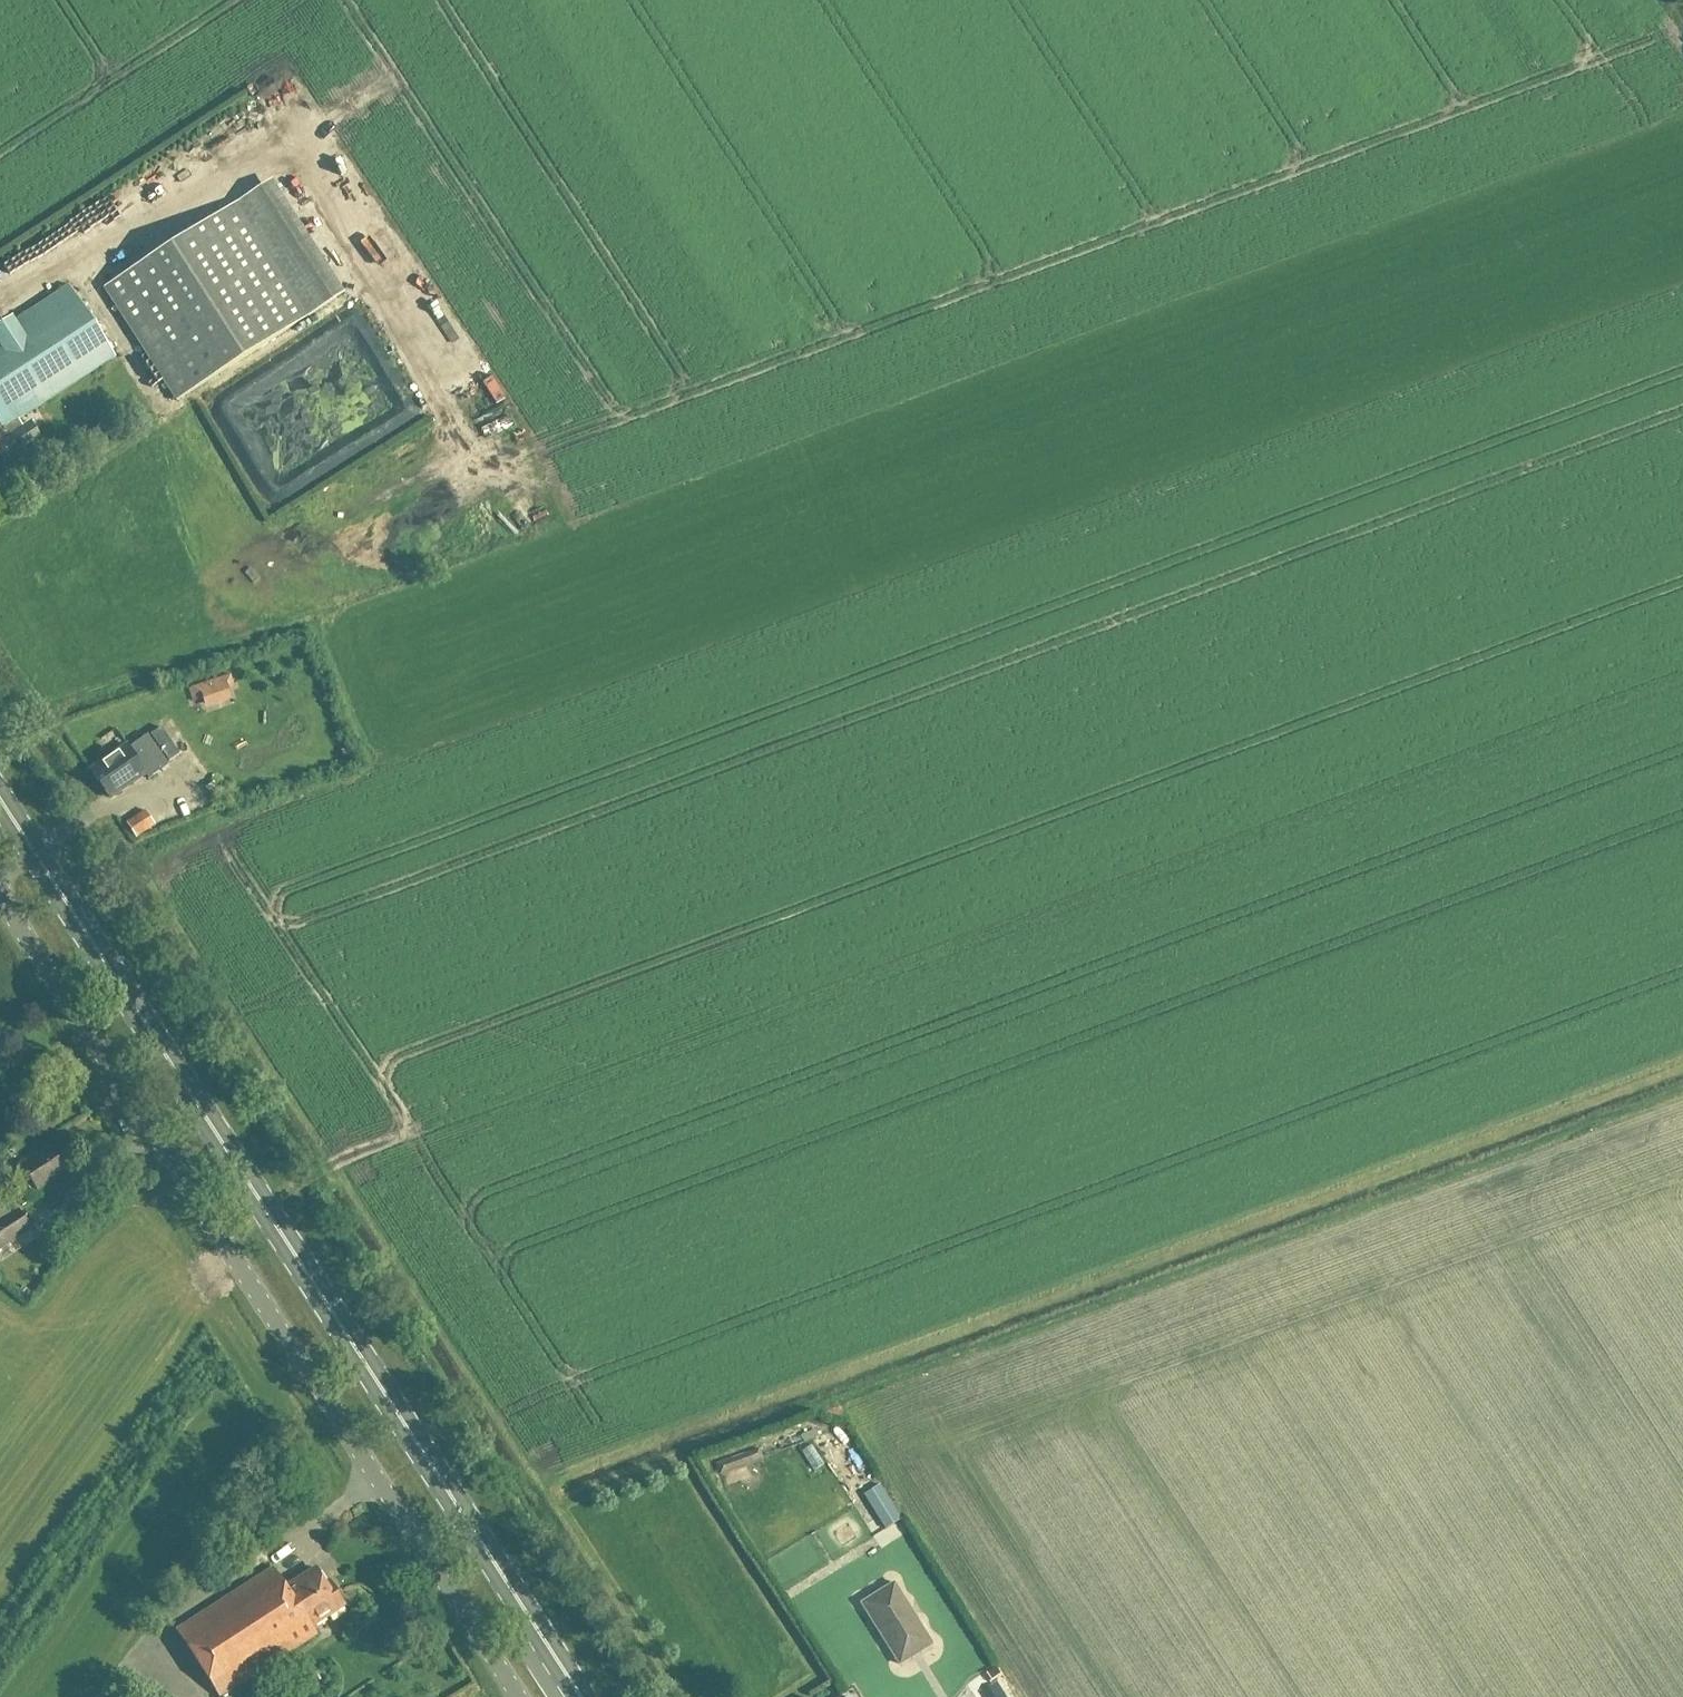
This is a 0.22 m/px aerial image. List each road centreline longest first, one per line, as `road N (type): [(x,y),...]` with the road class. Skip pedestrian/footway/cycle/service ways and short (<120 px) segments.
road 1 (primary): [(582,1696),(0,798)]
road 2 (unclassified): [(522,1696),(0,901)]

